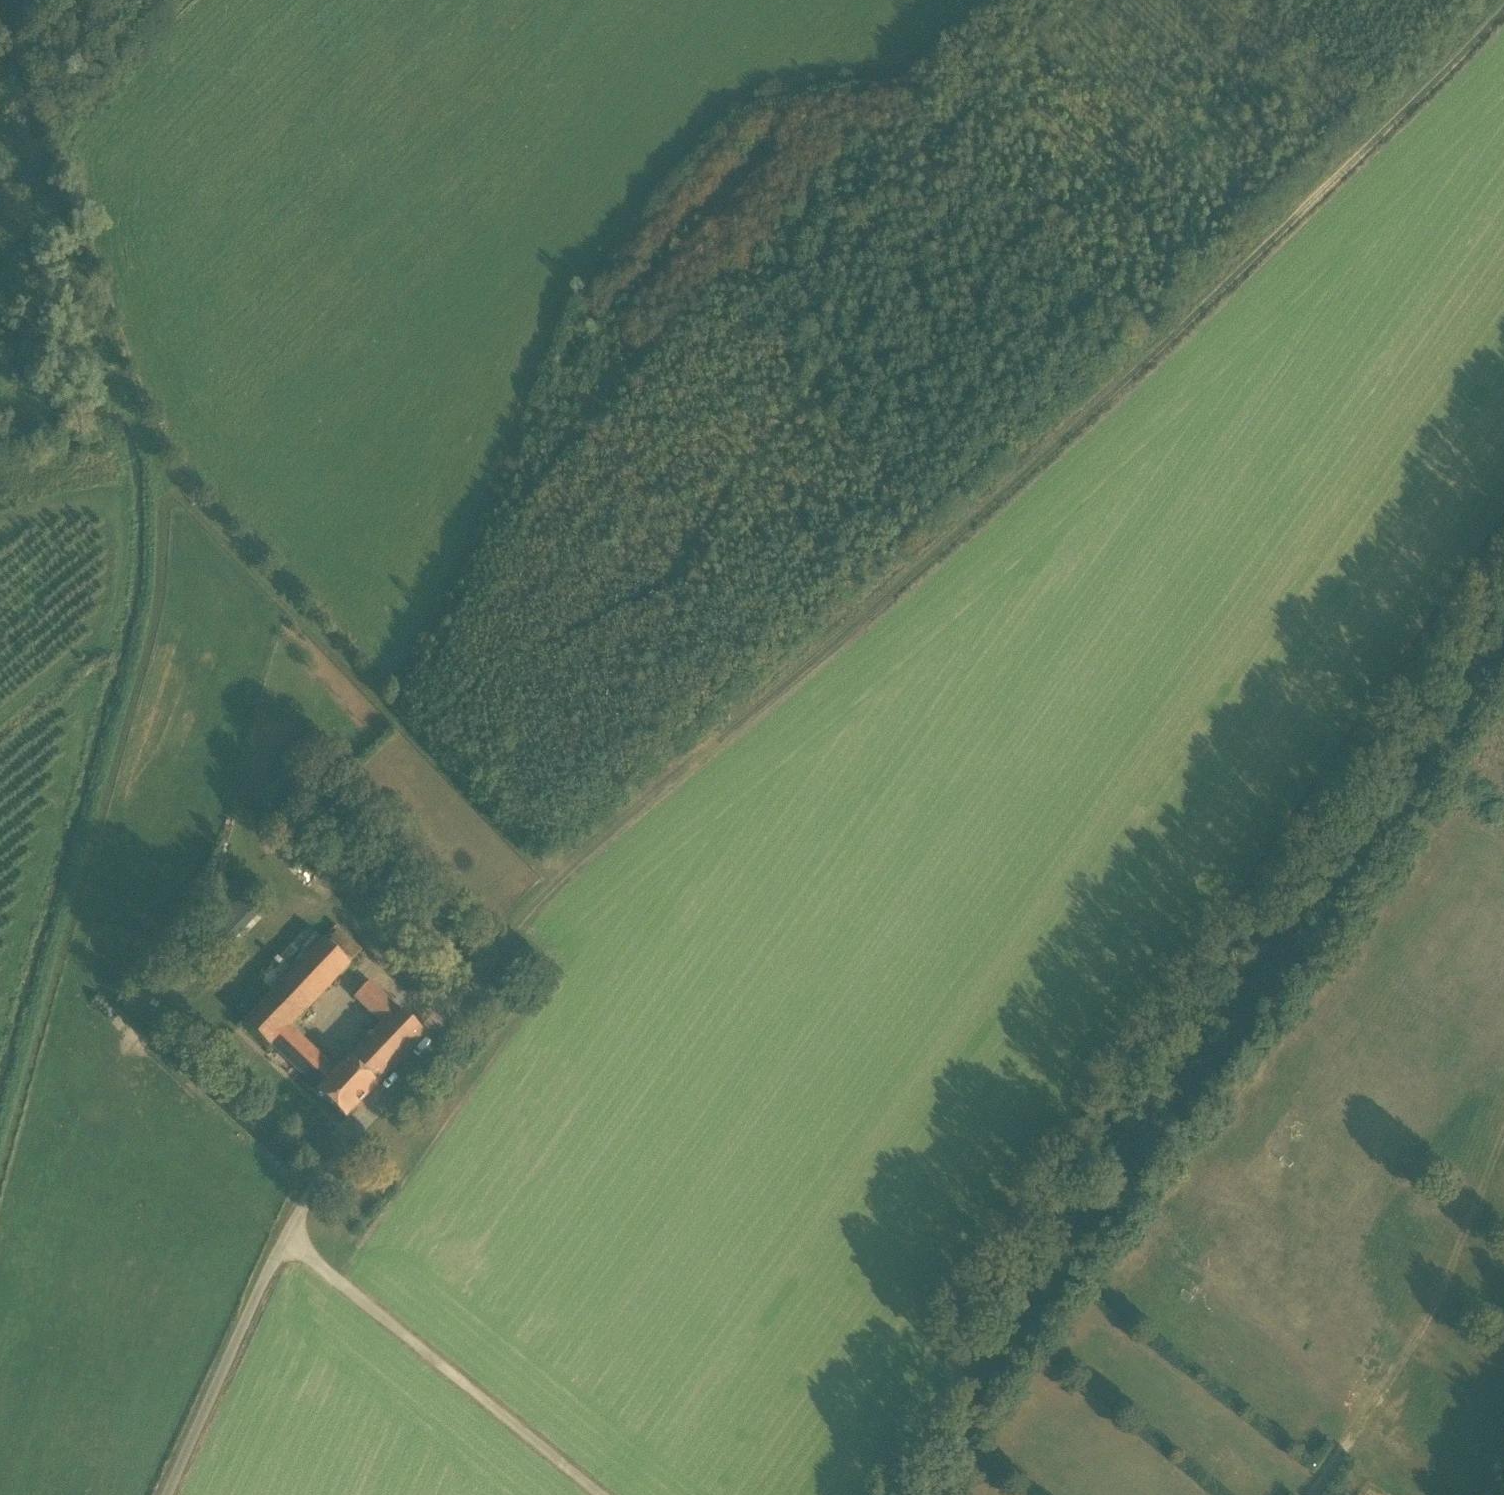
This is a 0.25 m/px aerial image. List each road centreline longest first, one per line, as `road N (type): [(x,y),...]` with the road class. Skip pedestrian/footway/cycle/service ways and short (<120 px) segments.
road 1 (track): [(505,942),(1148,375),(1503,10)]
road 2 (unclassified): [(593,1494),(286,1246)]
road 3 (unclassified): [(286,1246),(325,1179),(428,1062),(505,942)]
road 4 (unclassified): [(173,1494),(286,1246)]
road 5 (track): [(1503,1283),(1348,1449)]

